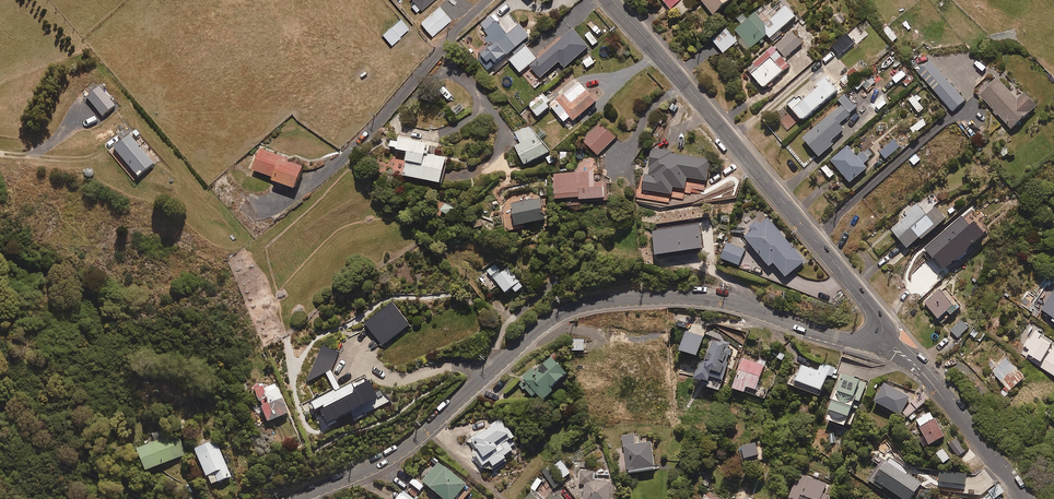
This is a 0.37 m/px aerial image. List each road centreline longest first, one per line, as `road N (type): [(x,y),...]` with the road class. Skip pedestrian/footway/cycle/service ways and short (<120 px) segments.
road 1 (residential): [(295,498),(402,451),(538,330),(587,305),(701,298),(844,340),(880,338)]
road 2 (tertiary): [(880,338),(883,327),(871,306),(613,0)]
road 3 (tertiary): [(1022,498),(929,380),(880,338)]

